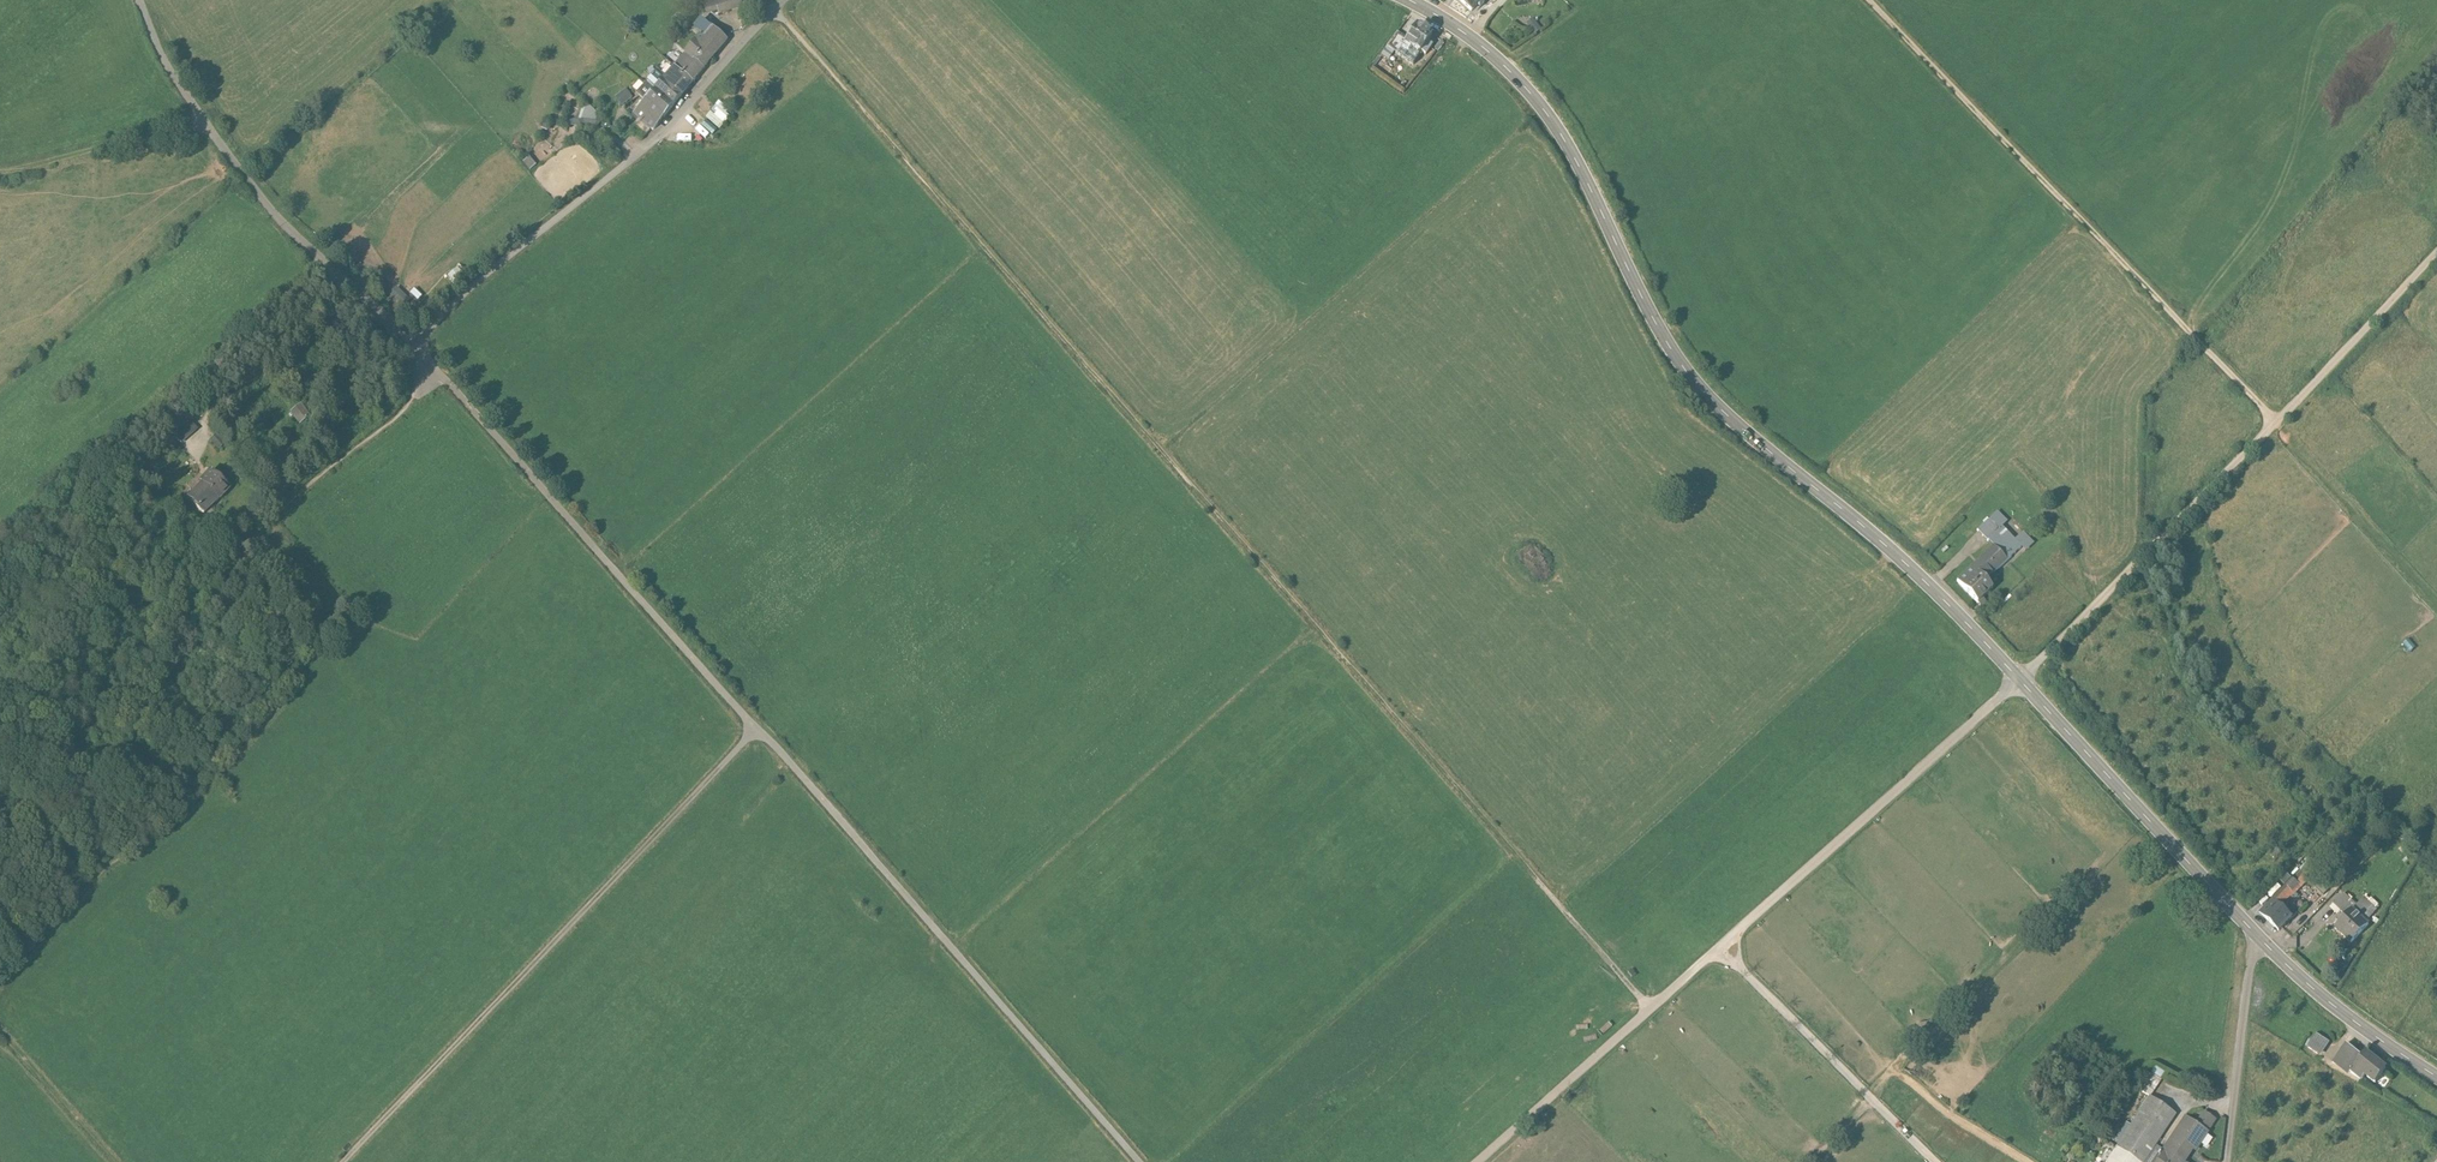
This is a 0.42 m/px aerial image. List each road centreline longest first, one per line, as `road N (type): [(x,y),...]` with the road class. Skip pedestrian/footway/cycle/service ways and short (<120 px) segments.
road 1 (secondary): [(2436,1079),(2346,1016),(2255,933),(1933,586),(1706,388),(1656,314),(1541,106),(1451,23),(1402,0)]
road 2 (track): [(771,0),(1650,1009)]
road 3 (track): [(1477,1161),(2022,679),(2436,248)]
road 4 (track): [(0,984),(126,855),(190,805),(294,684),(301,640),(248,551),(286,501),(409,401),(433,368)]
road 5 (track): [(345,1161),(754,729)]
road 6 (track): [(2276,422),(1869,0)]
road 7 (track): [(754,729),(1137,1161)]
road 8 (unclassified): [(783,0),(660,134),(414,341)]
road 9 (track): [(433,368),(754,729)]
road 10 (track): [(138,0),(199,124),(271,211),(414,341),(433,368)]
road 11 (track): [(199,124),(0,172)]

